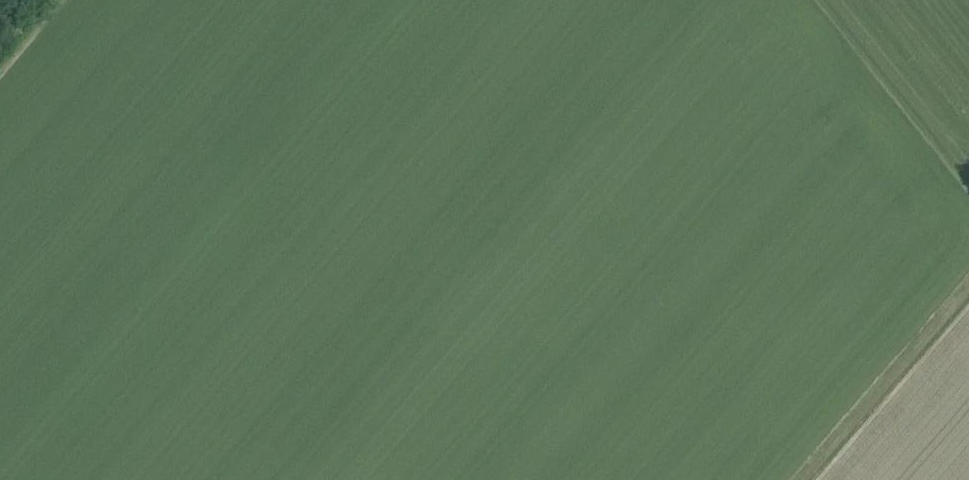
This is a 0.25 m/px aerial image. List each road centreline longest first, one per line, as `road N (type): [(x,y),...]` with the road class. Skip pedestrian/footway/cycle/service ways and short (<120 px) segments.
road 1 (track): [(803,479),(968,288)]

